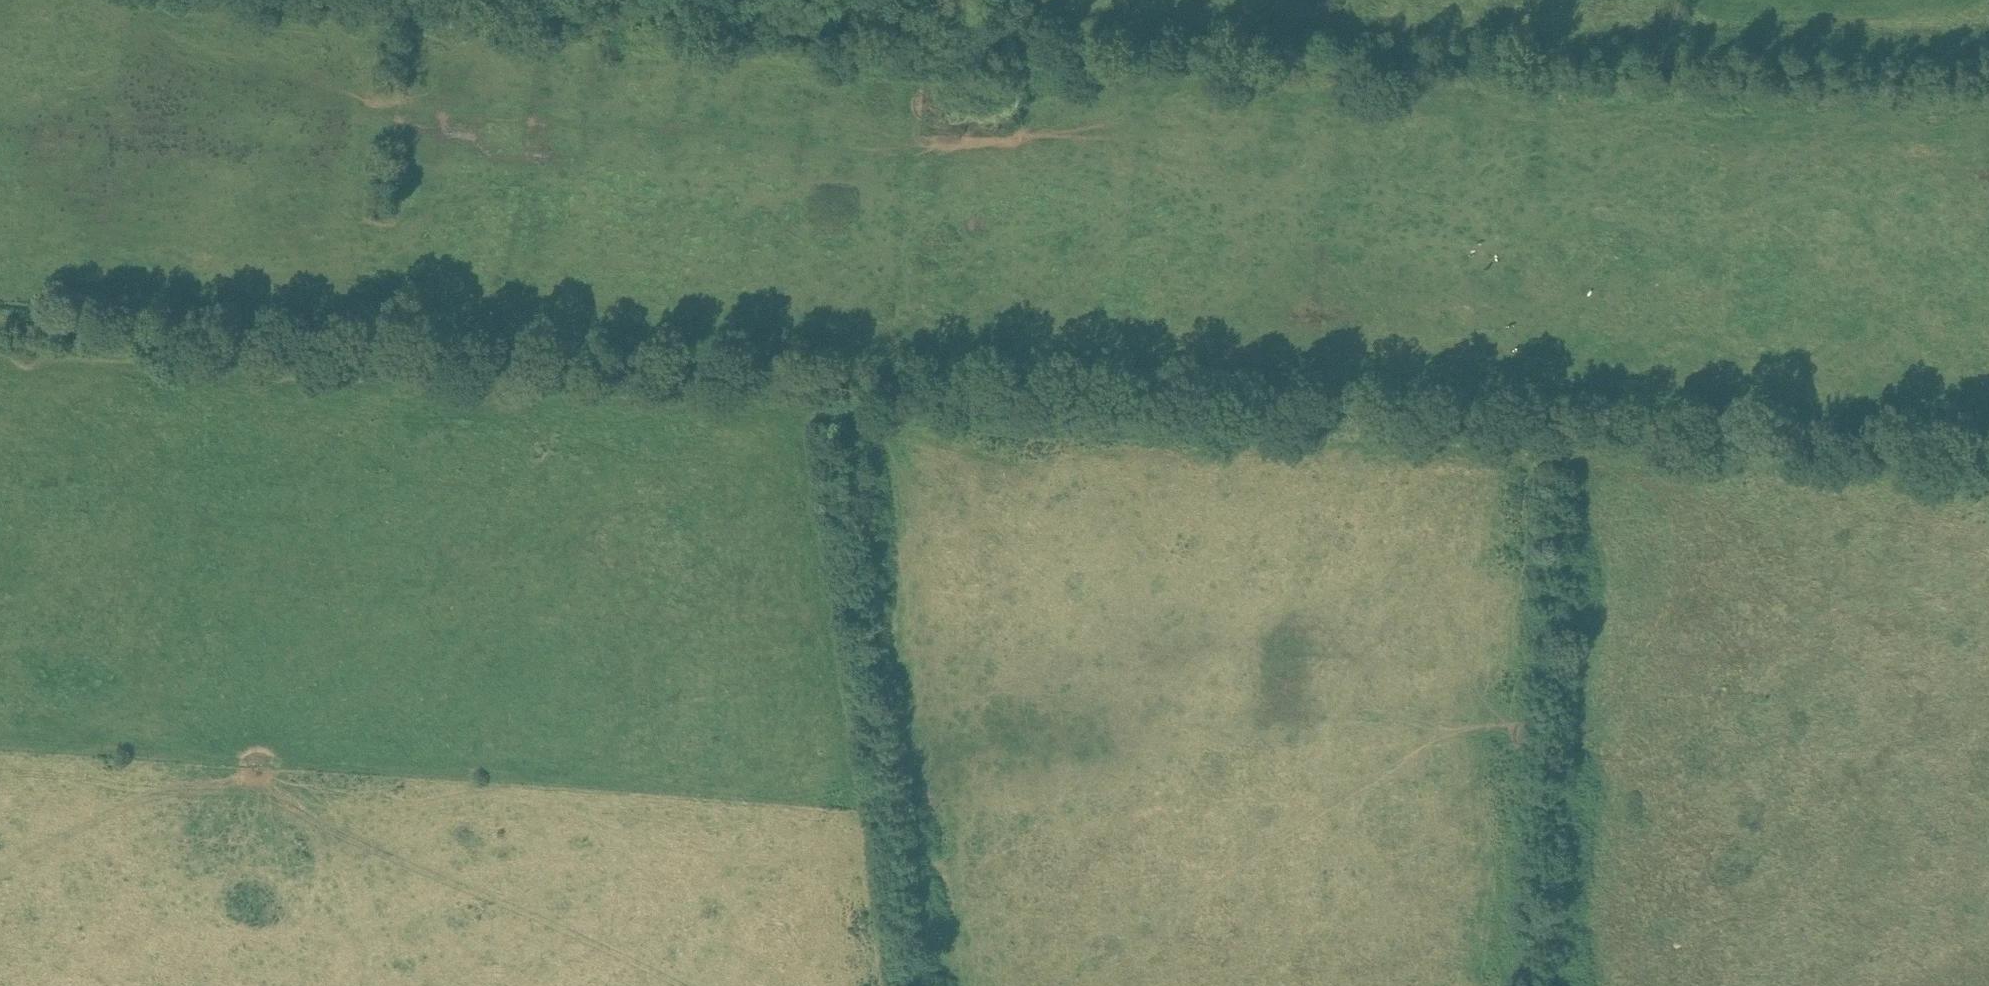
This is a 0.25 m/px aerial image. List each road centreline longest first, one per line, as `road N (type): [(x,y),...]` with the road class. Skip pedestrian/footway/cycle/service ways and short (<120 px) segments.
road 1 (track): [(0,321),(1988,450)]

